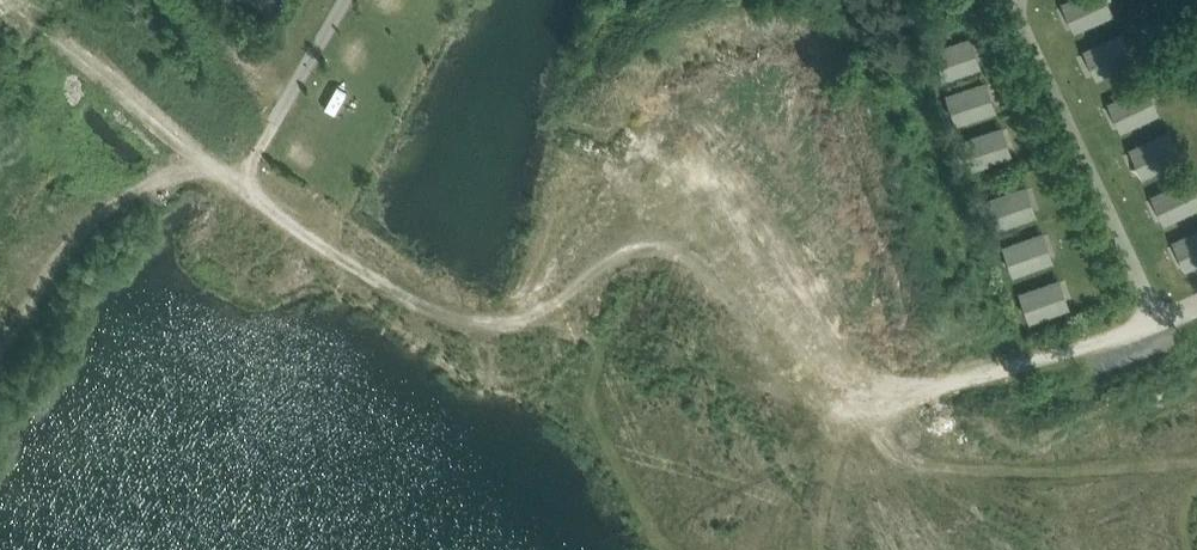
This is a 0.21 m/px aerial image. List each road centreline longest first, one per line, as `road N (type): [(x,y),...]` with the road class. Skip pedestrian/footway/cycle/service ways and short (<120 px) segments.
road 1 (track): [(881,413),(812,394),(746,333),(688,259),(630,262),(515,327),(462,327),(354,265),(7,0)]
road 2 (track): [(0,355),(88,237),(140,192),(219,166)]

